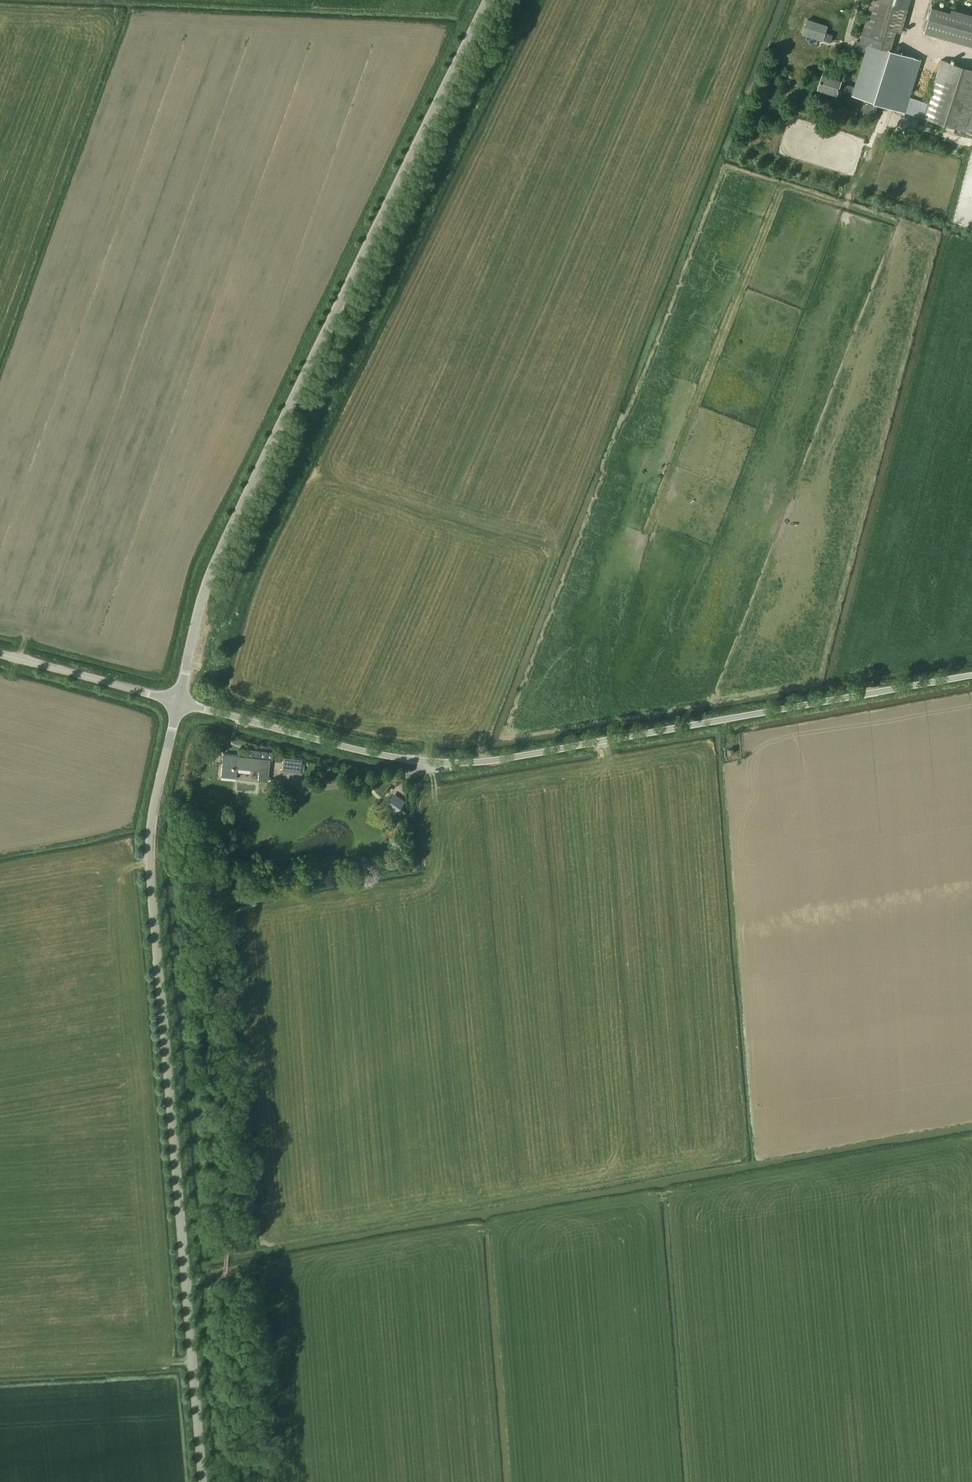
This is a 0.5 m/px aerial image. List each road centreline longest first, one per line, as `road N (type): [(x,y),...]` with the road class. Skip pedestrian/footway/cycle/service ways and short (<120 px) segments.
road 1 (unclassified): [(179,702),(439,763),(971,679)]
road 2 (unclassified): [(179,702),(223,545),(487,0)]
road 3 (unclassified): [(149,840),(204,1481)]
road 4 (unclassified): [(0,655),(179,702)]
road 5 (unclassified): [(149,840),(179,702)]

